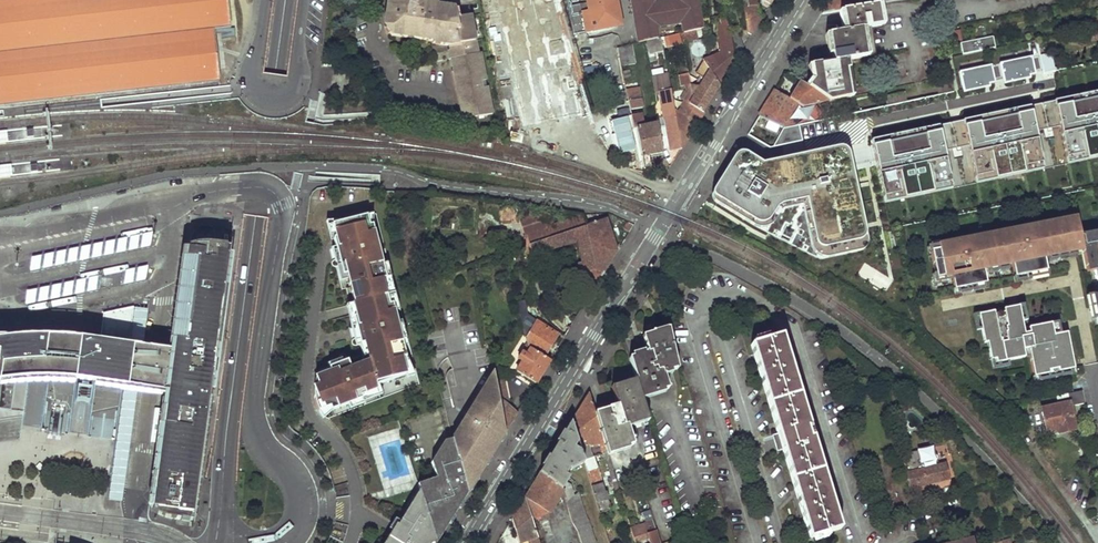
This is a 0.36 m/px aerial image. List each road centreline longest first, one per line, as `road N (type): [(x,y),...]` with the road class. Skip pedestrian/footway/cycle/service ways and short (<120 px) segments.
road 1 (tertiary): [(800,0),(467,542)]
road 2 (secondary): [(284,0),(216,542)]
road 3 (unclassified): [(266,0),(254,74),(269,99),(296,86),(305,0)]

